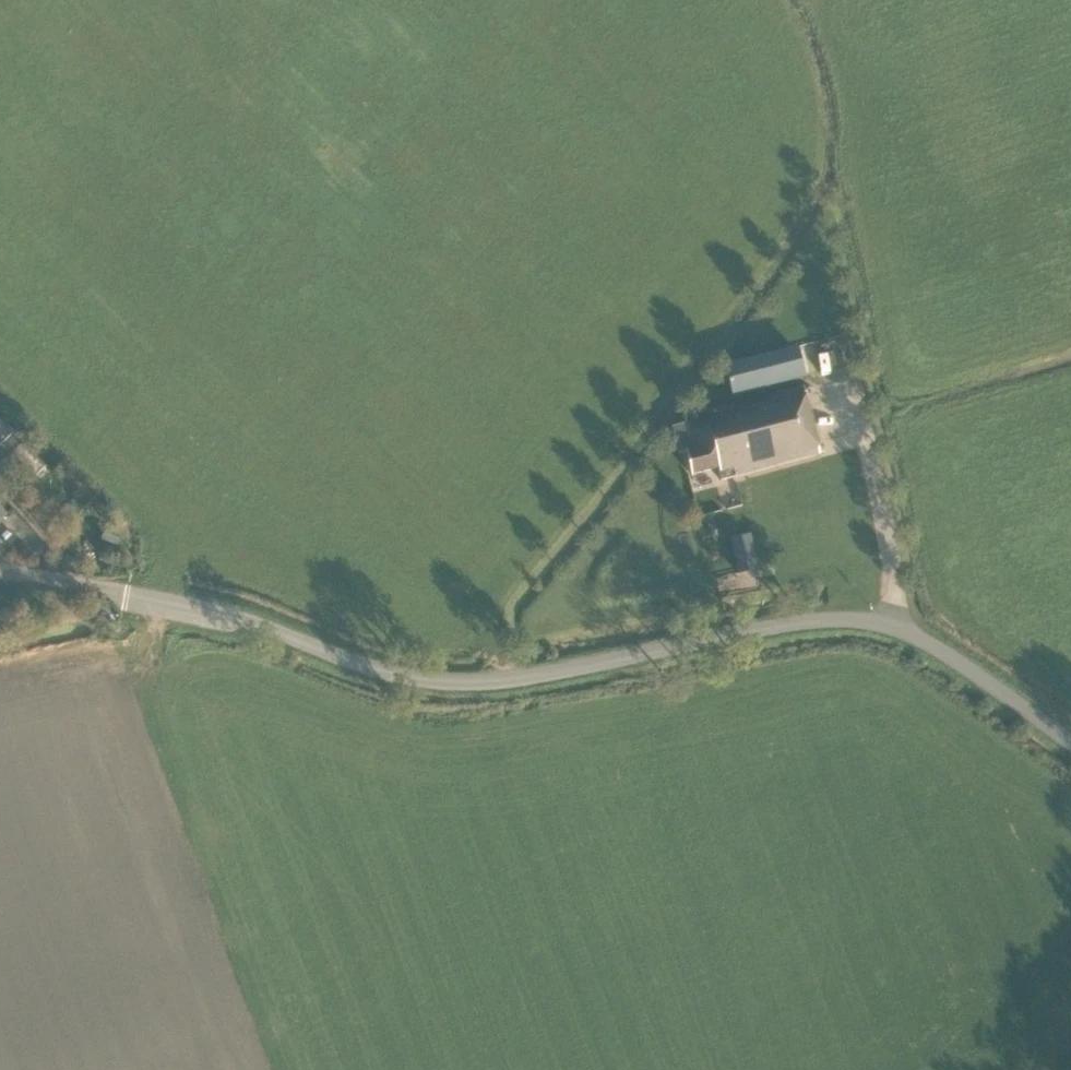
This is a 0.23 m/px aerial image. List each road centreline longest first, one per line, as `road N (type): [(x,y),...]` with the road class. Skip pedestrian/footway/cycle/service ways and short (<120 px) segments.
road 1 (tertiary): [(1070,743),(939,648),(858,619),(789,624),(504,680),(424,680),(230,616),(0,570)]

